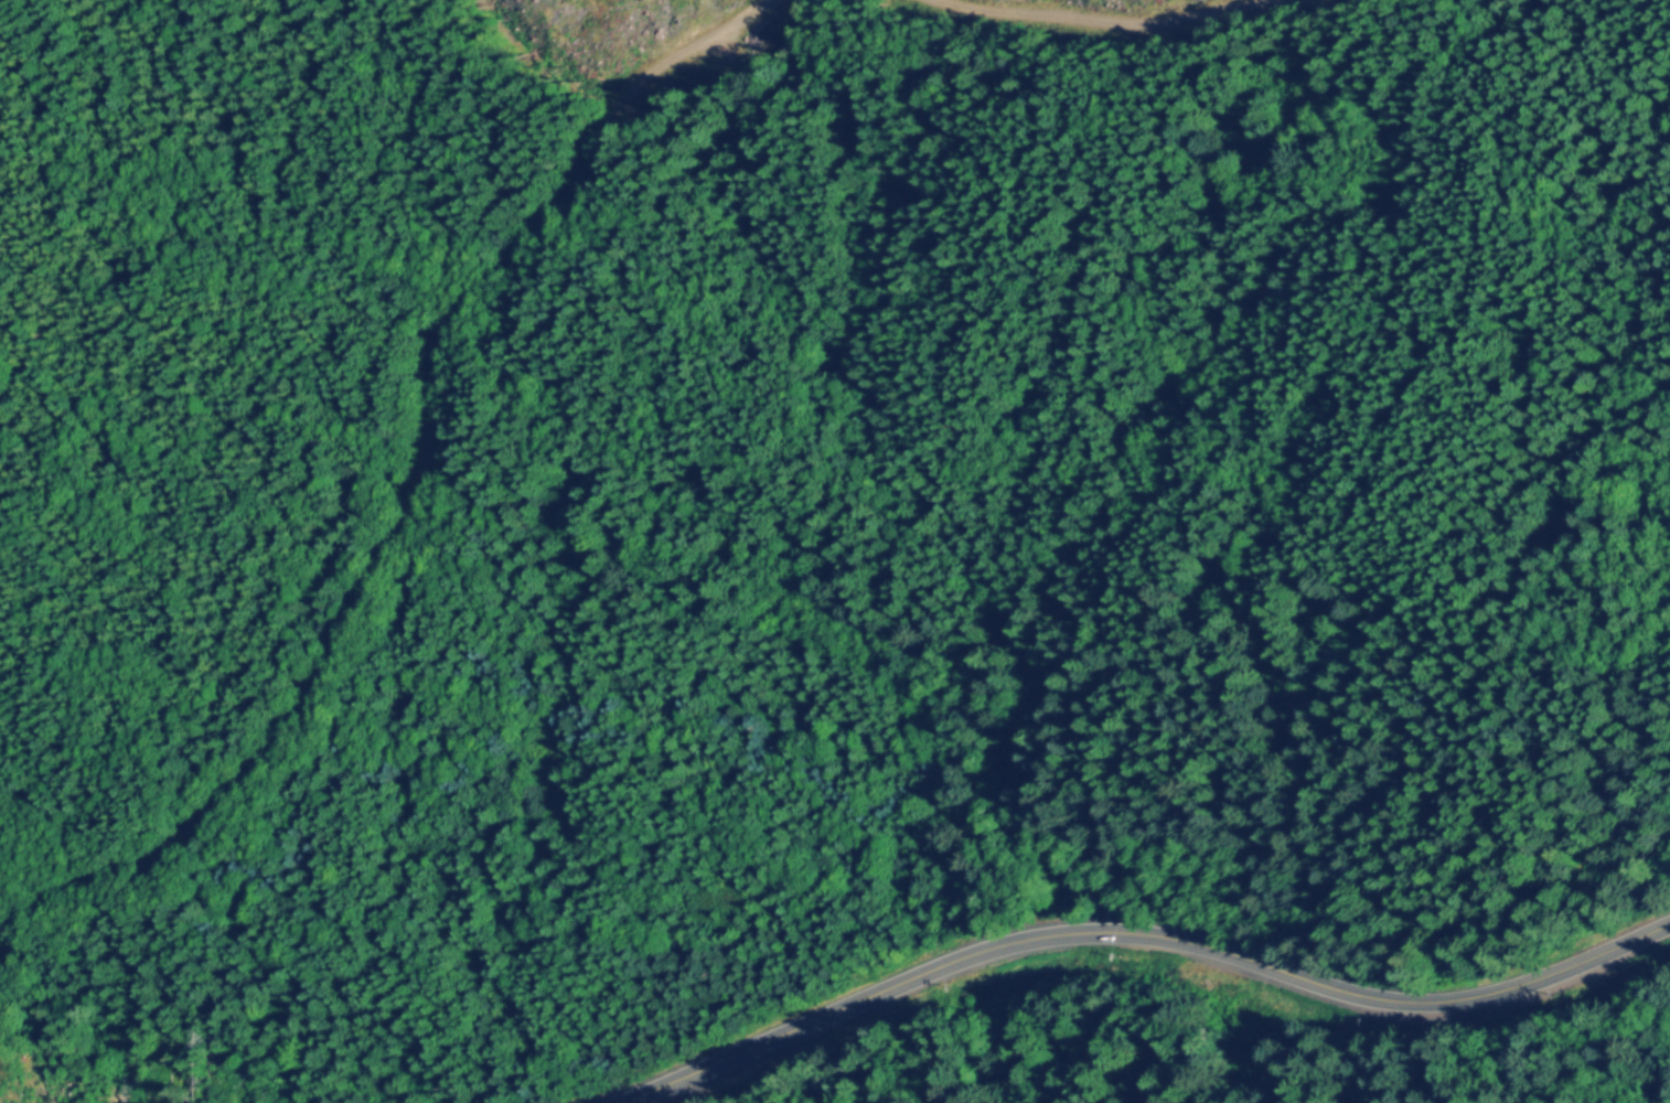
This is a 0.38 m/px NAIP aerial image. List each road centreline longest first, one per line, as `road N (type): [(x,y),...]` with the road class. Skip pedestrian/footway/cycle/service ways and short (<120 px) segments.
road 1 (secondary): [(623,1102),(1027,938),(1173,938),(1351,994),(1434,1002),(1508,989),(1669,923)]

